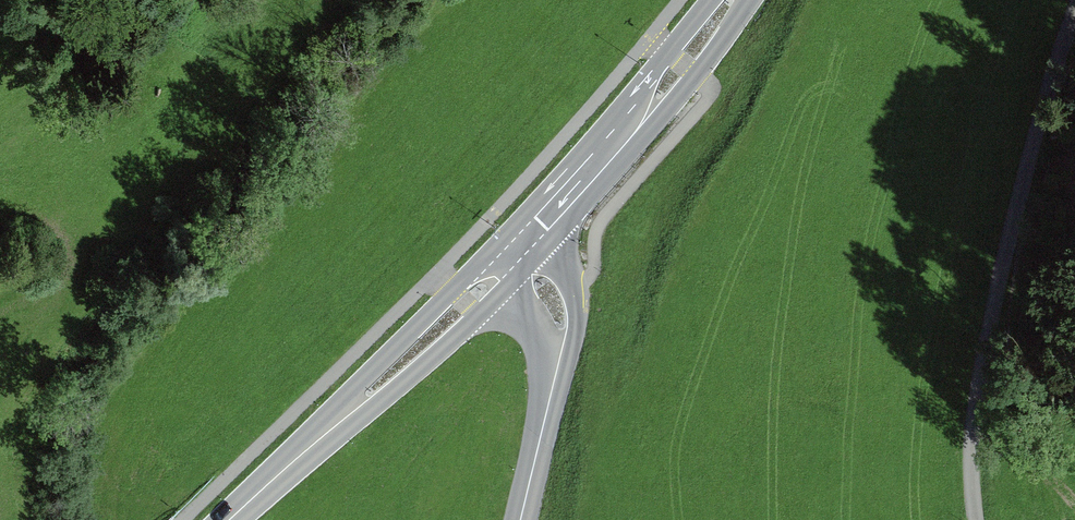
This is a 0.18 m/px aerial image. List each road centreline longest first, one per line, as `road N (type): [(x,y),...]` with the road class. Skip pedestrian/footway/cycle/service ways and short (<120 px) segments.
road 1 (unclassified): [(974,519),(971,431),(984,356),(1074,6)]
road 2 (secondary): [(544,247),(696,75),(745,0)]
road 3 (secondary): [(710,0),(530,209)]
road 4 (secondary): [(331,429),(383,400),(509,286)]
road 5 (secondary): [(482,258),(362,381),(331,429)]
road 6 (tertiary): [(553,385),(575,333),(576,305),(544,247)]
road 7 (tertiary): [(553,385),(520,519)]
road 8 (secondary): [(331,429),(231,519)]

